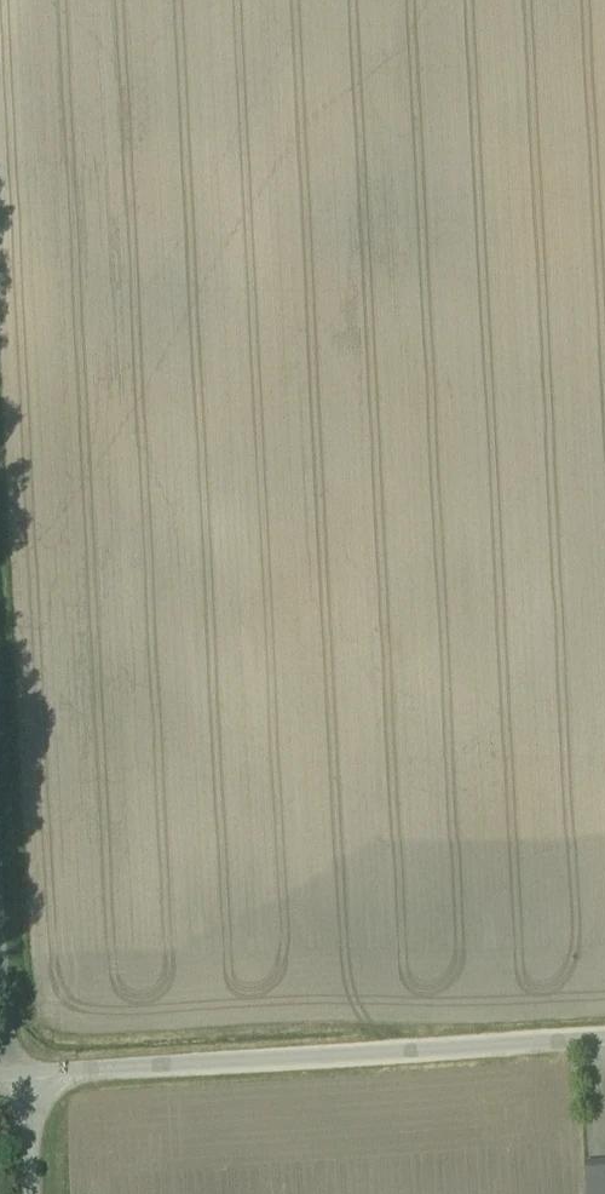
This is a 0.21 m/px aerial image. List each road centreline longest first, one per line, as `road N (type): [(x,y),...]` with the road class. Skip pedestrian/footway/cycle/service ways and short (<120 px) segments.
road 1 (unclassified): [(604,1040),(0,1073)]

